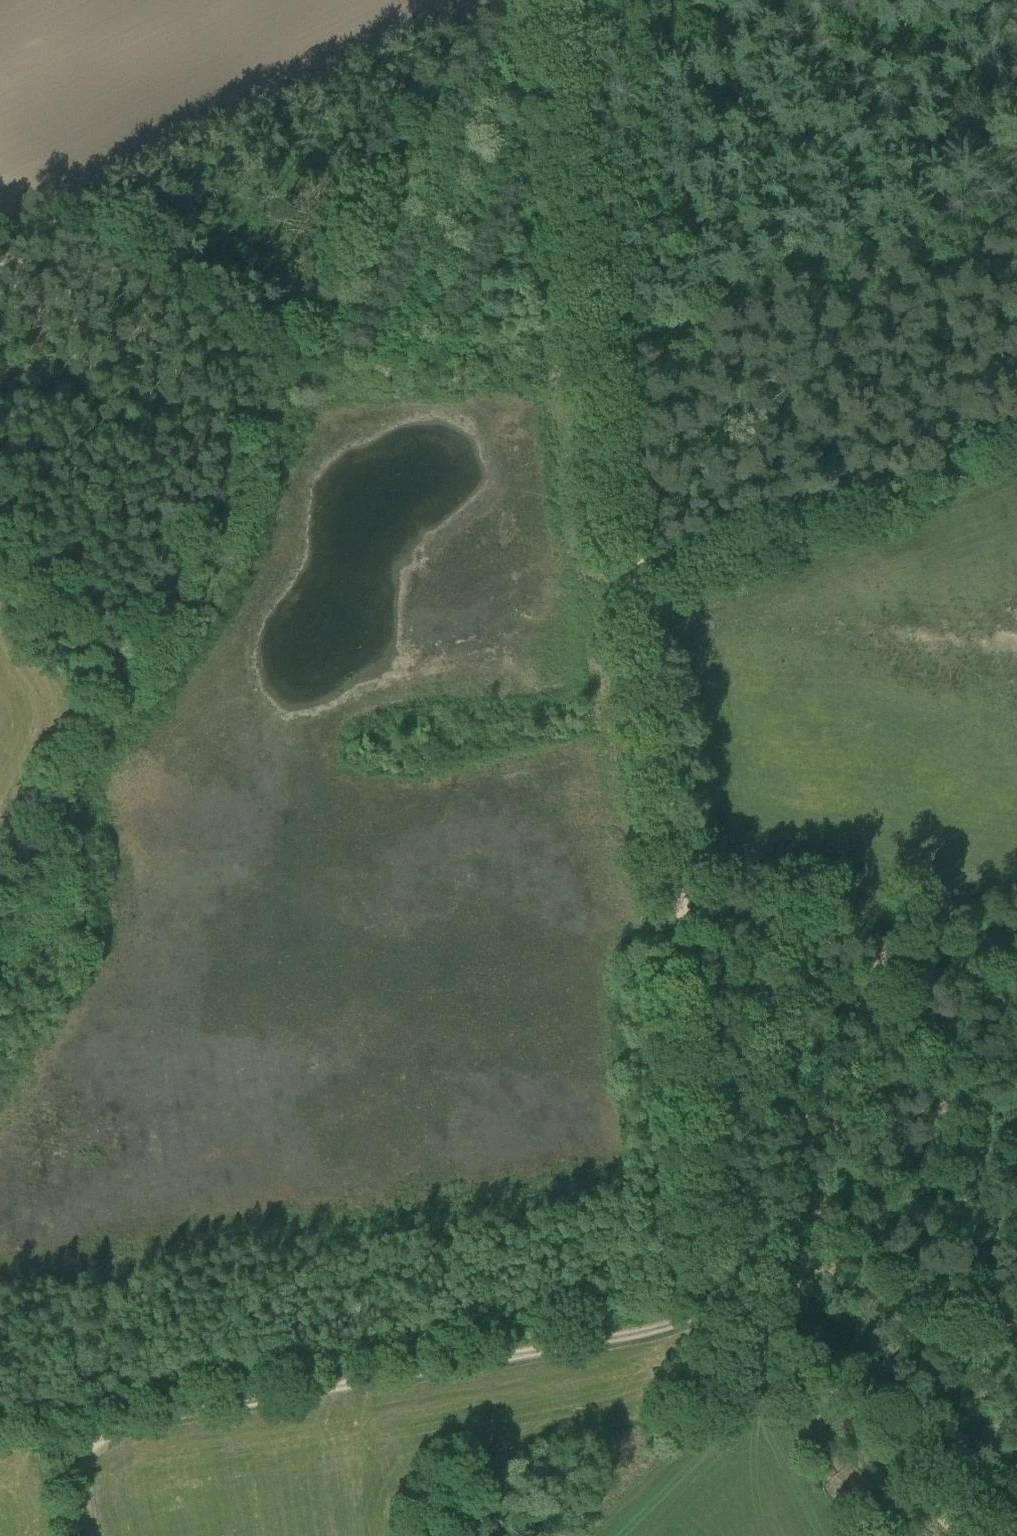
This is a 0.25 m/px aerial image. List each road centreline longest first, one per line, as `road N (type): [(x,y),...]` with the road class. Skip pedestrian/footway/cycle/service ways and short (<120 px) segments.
road 1 (track): [(732,1282),(562,0)]
road 2 (track): [(0,1445),(607,1336),(698,1315),(732,1282)]
road 3 (track): [(955,1535),(838,1415),(732,1282)]

